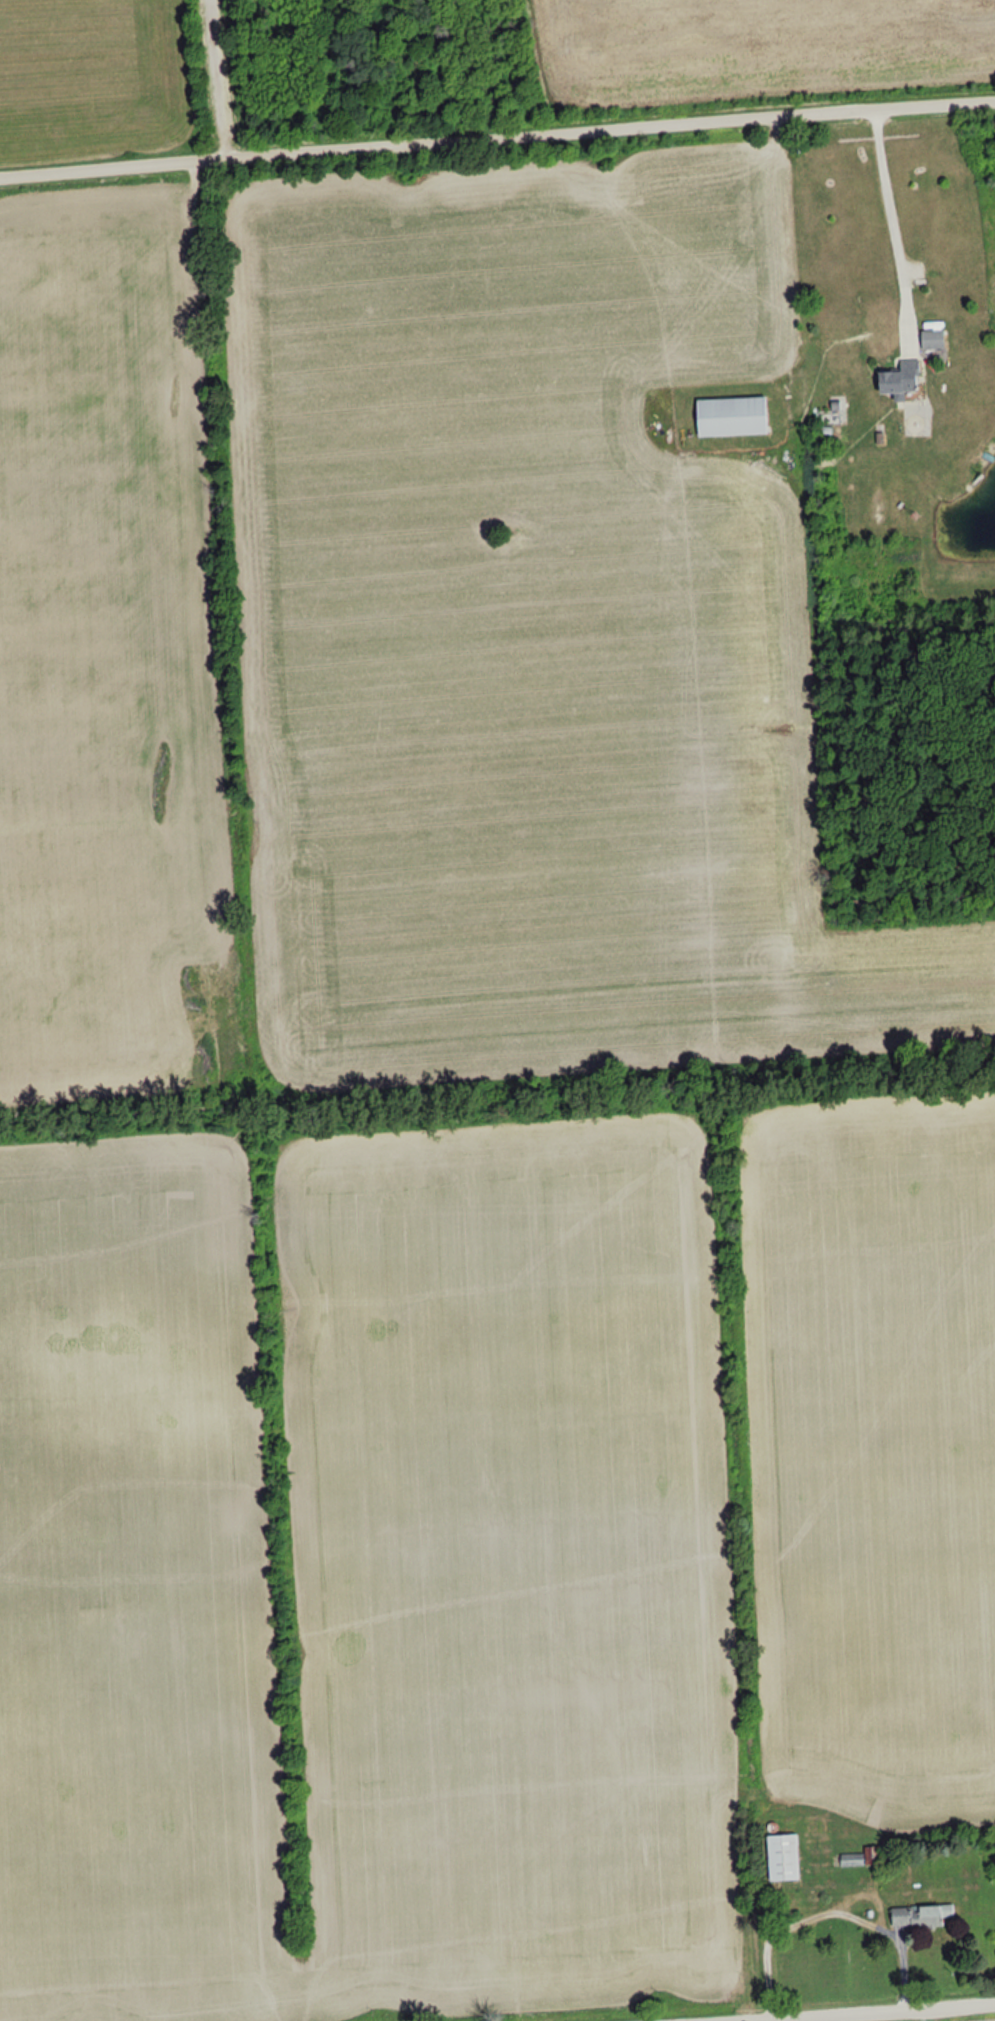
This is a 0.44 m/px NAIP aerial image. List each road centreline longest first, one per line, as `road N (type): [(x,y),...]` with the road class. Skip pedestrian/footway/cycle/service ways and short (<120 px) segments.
road 1 (residential): [(0,175),(994,104)]
road 2 (residential): [(842,2020),(994,2012)]

